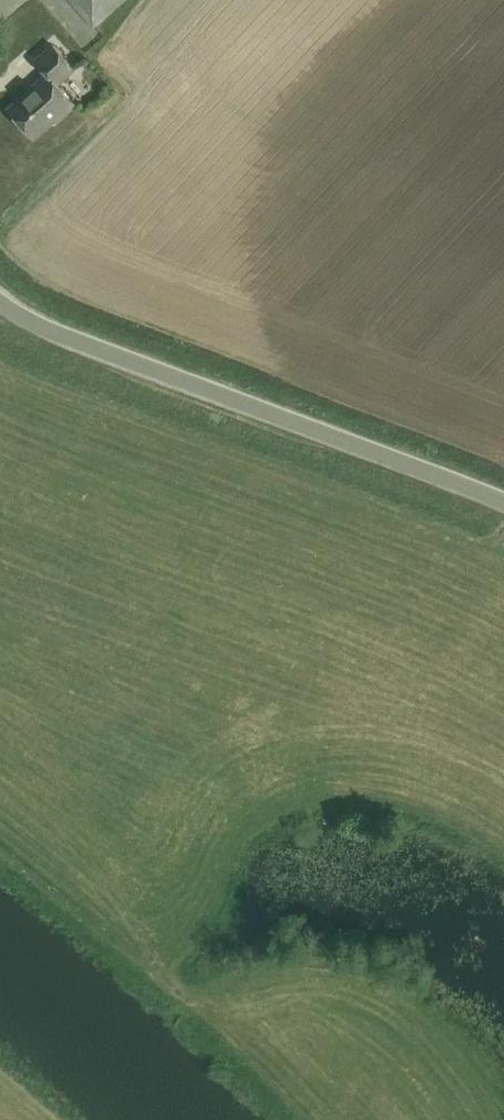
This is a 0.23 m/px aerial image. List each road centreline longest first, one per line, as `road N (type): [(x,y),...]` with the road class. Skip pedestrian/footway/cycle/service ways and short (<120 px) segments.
road 1 (unclassified): [(503,502),(38,326),(0,298)]

